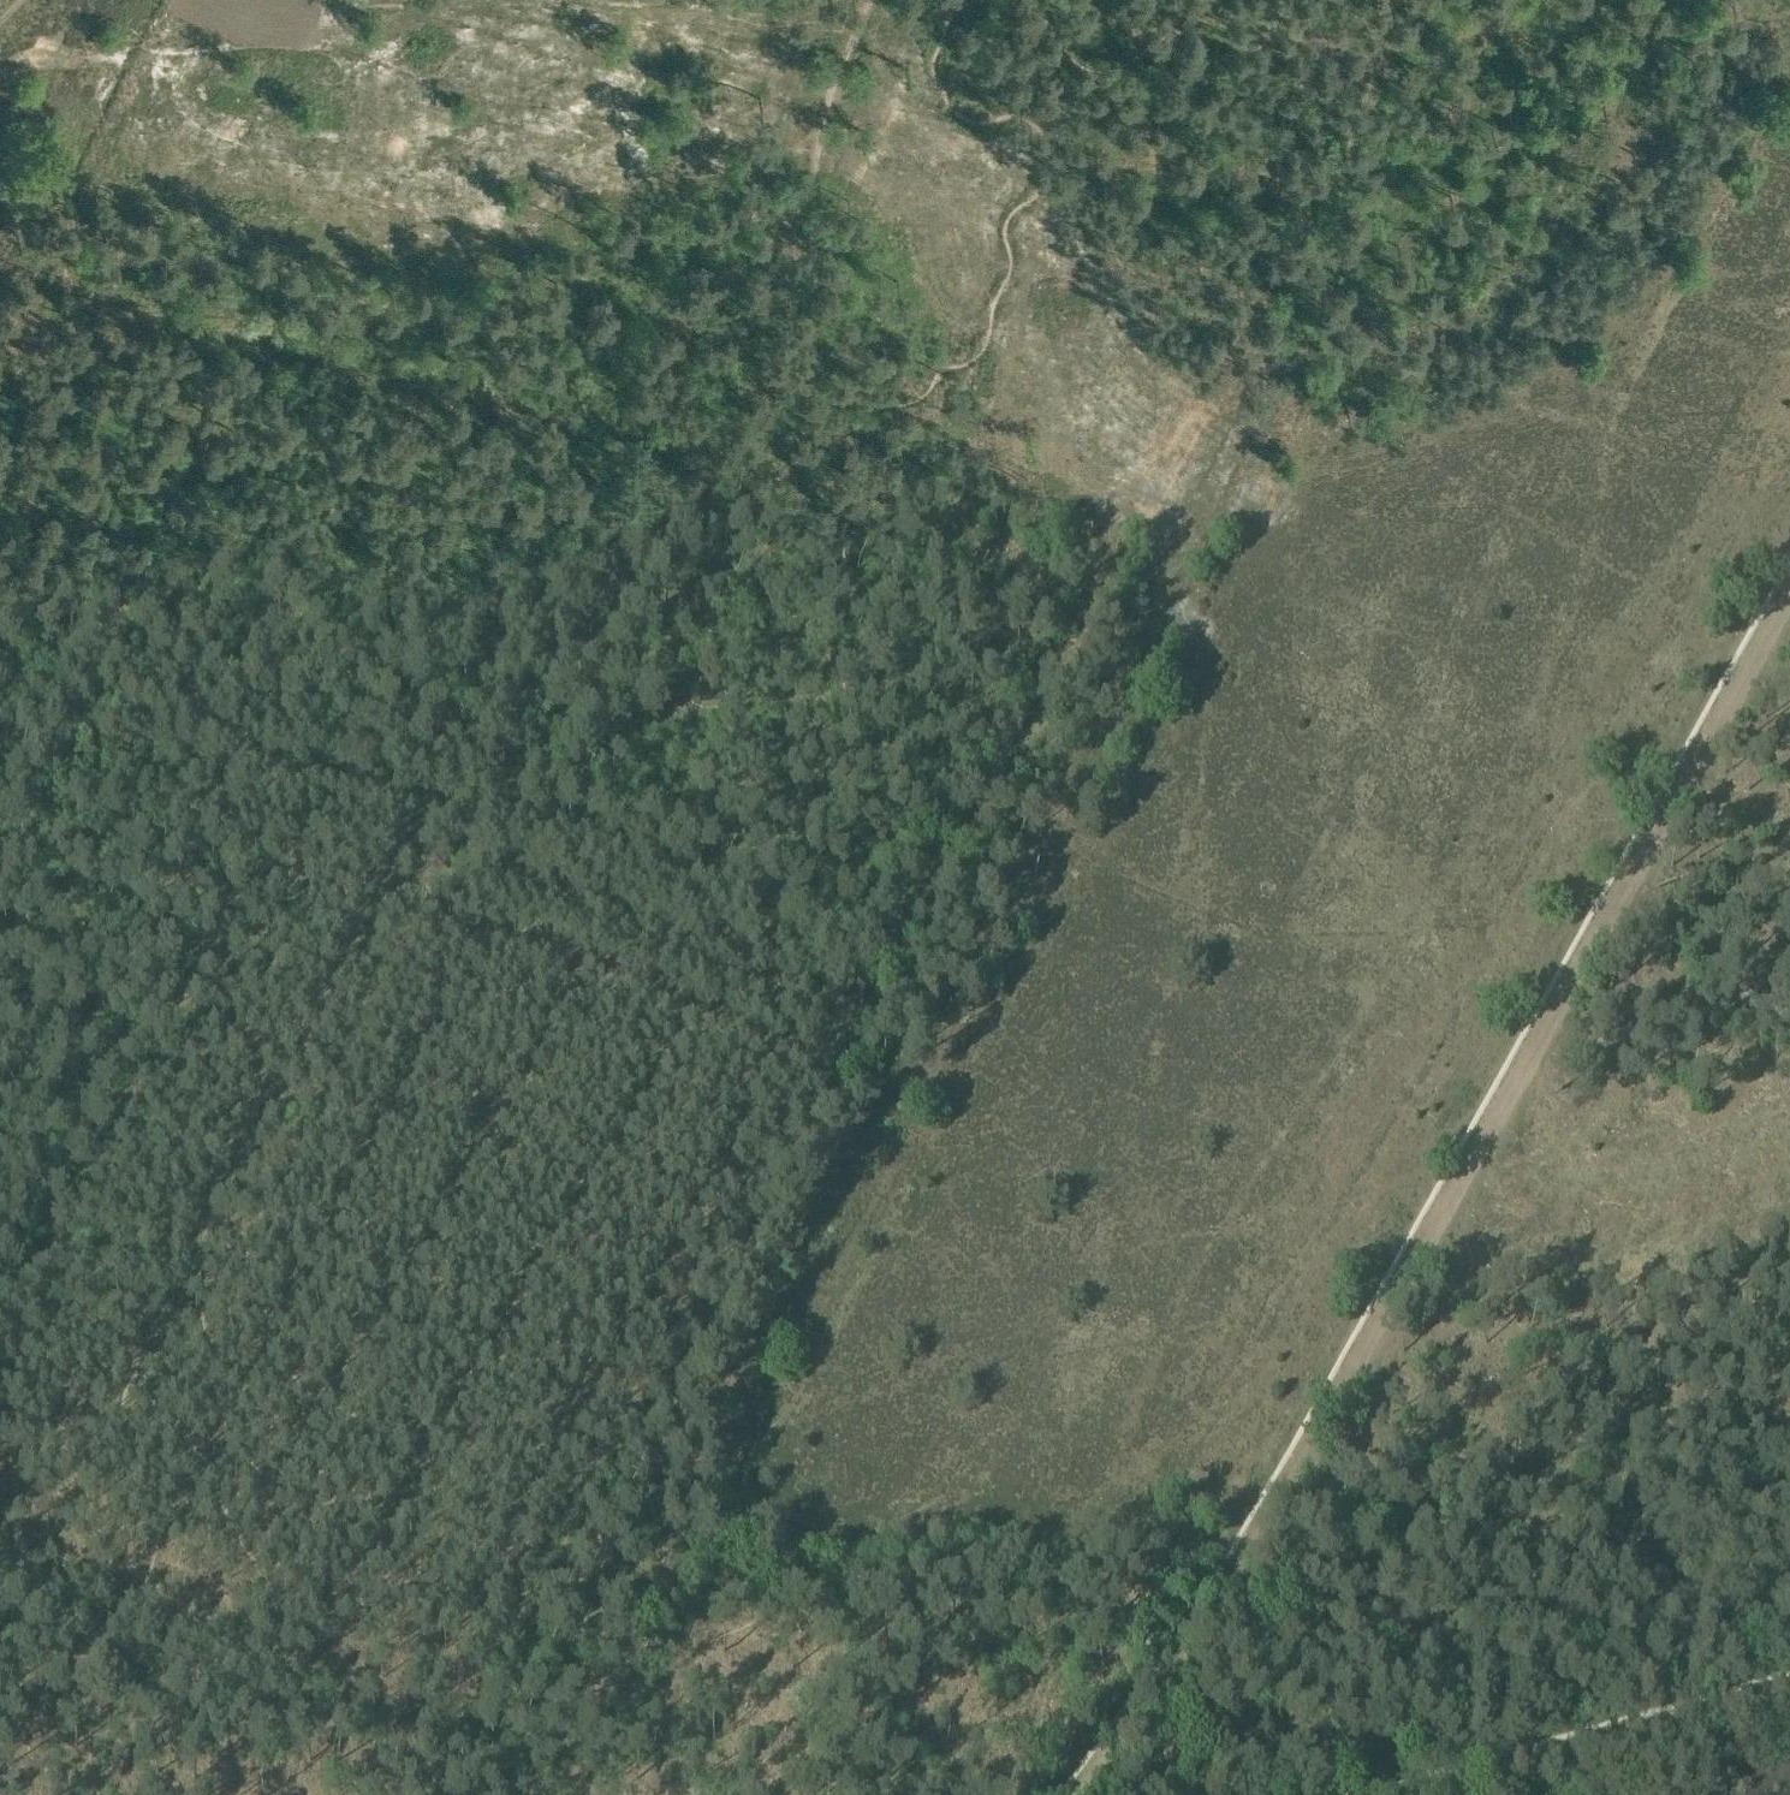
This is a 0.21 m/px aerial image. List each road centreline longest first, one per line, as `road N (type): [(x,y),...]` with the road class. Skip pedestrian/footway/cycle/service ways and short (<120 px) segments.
road 1 (track): [(1091,1794),(1282,1504),(1789,596)]
road 2 (track): [(1789,1690),(1410,1794)]

